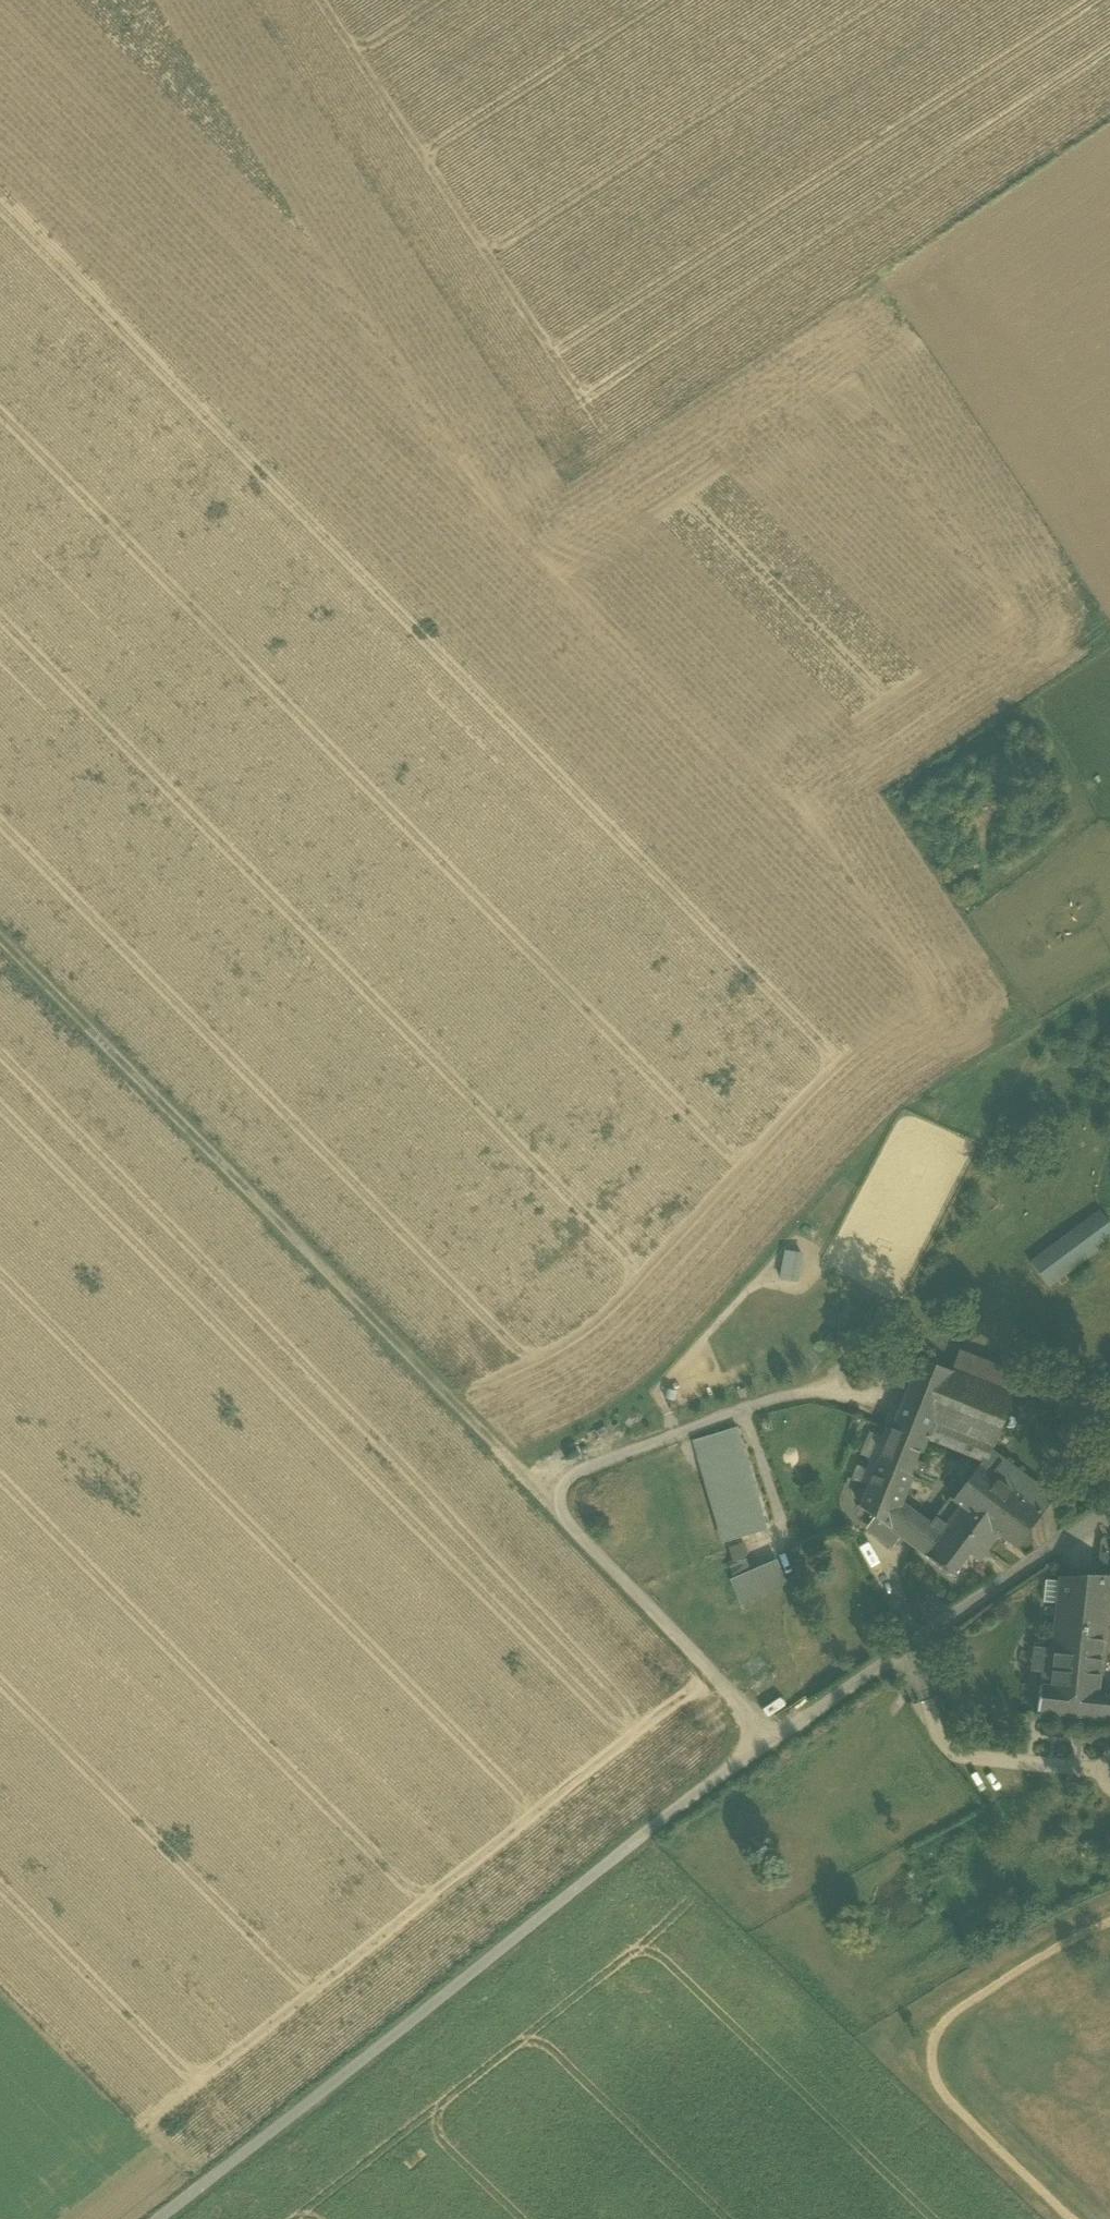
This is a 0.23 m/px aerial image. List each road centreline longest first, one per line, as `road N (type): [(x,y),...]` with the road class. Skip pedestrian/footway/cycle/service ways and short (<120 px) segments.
road 1 (track): [(1109,1508),(907,1662),(631,1845),(172,2218)]
road 2 (track): [(0,933),(559,1495)]
road 3 (track): [(770,1748),(699,1658),(578,1535),(559,1495),(590,1468),(802,1395),(835,1391),(886,1415)]
road 4 (track): [(921,1651),(895,1592),(891,1558),(867,1530),(785,1542),(743,1415)]
road 5 (track): [(907,1662),(940,1746),(953,1757),(1109,1783)]

